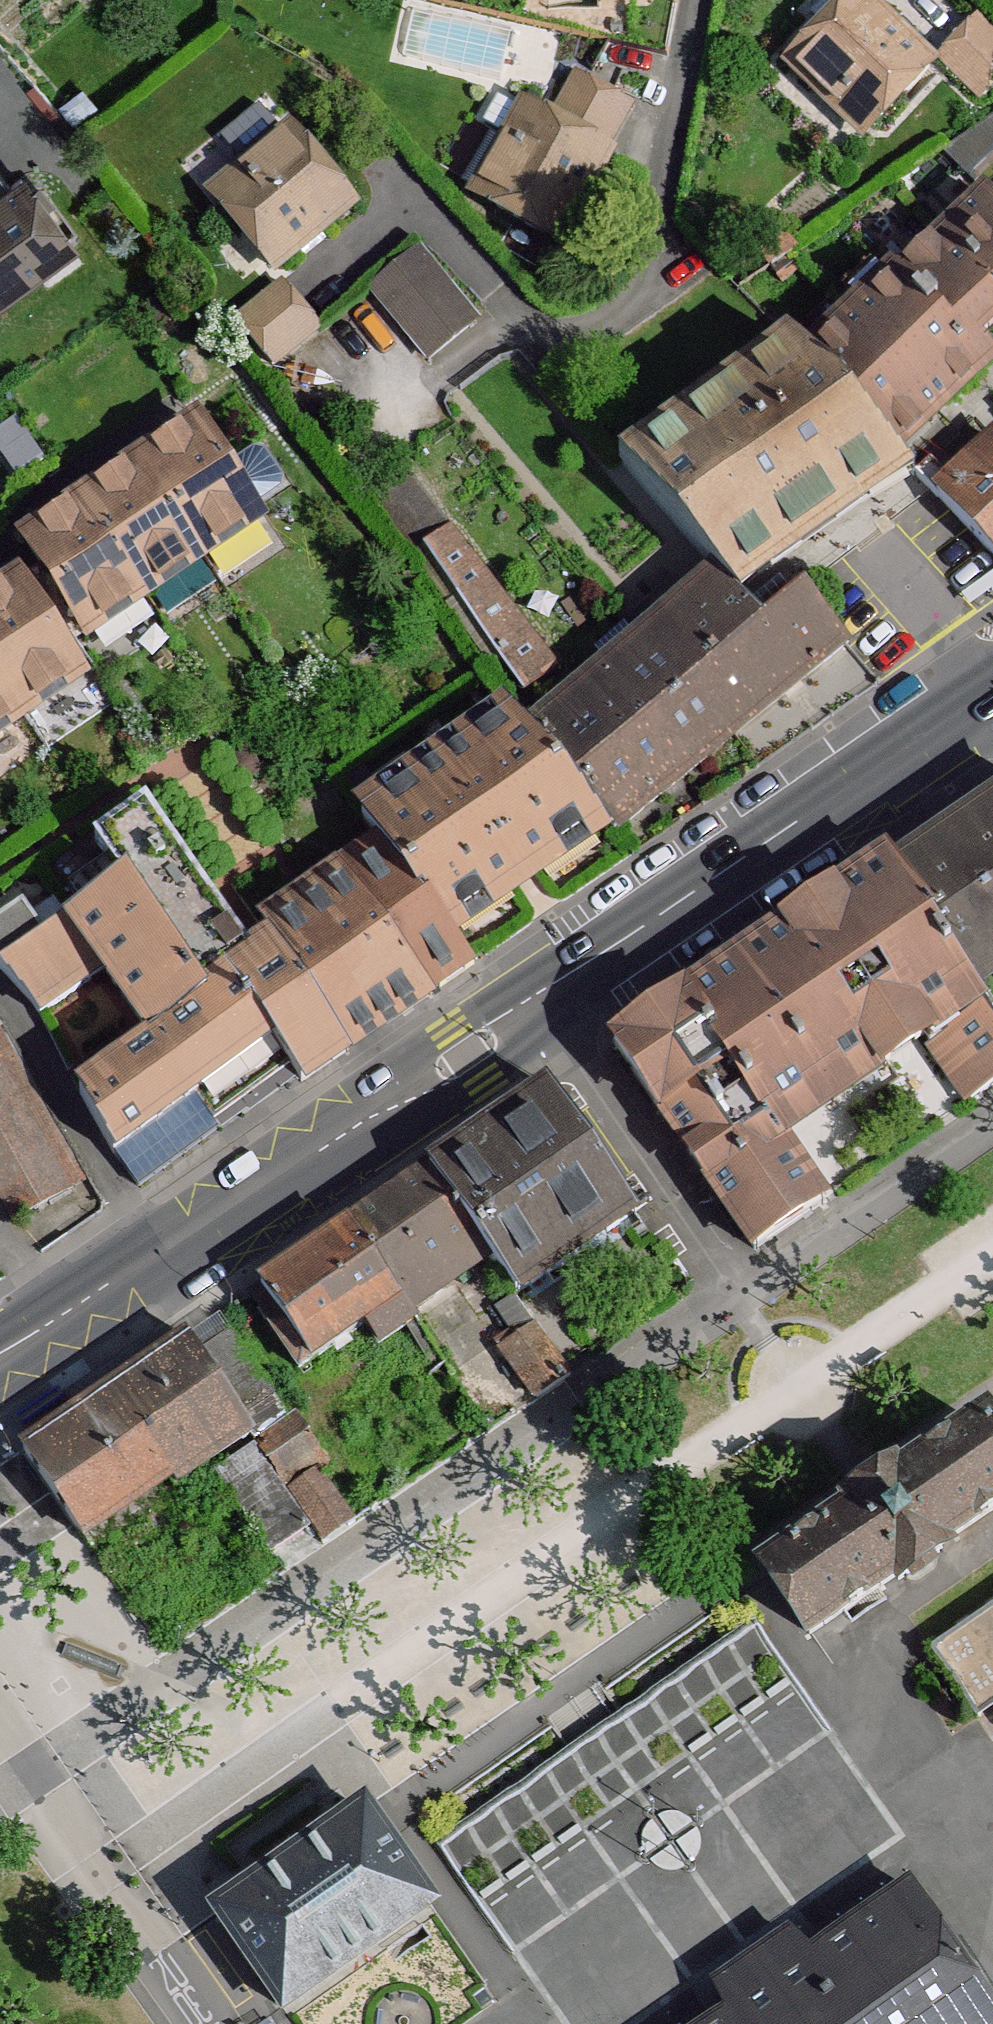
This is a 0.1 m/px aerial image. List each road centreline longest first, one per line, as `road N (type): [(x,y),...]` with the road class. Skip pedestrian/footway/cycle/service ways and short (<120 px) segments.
road 1 (secondary): [(992,686),(532,997)]
road 2 (secondary): [(532,997),(148,1261)]
road 3 (residential): [(532,997),(735,1294)]
road 4 (residential): [(0,1742),(199,2023)]
road 5 (residential): [(0,1003),(15,1017),(148,1261)]
road 6 (secondary): [(148,1261),(0,1361)]

